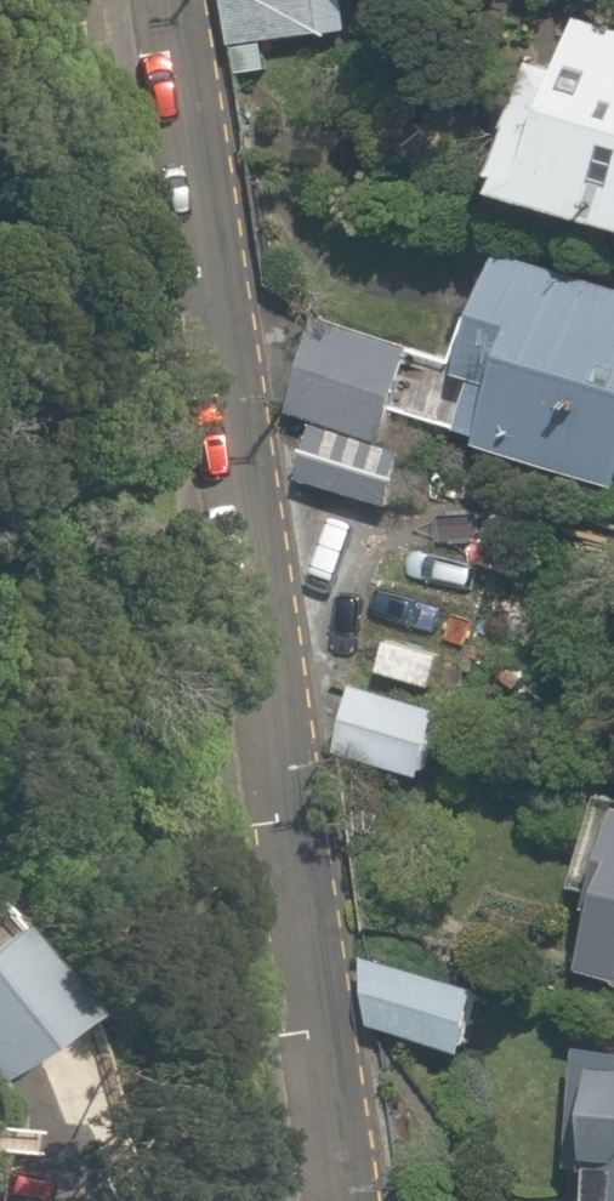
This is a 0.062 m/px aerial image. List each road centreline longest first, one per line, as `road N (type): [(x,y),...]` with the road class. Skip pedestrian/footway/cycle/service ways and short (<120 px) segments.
road 1 (residential): [(157,0),(333,1200)]

